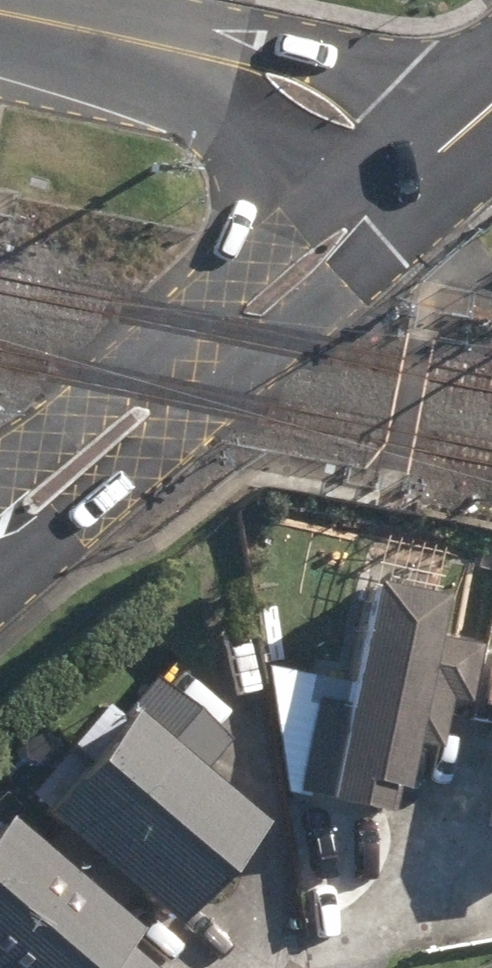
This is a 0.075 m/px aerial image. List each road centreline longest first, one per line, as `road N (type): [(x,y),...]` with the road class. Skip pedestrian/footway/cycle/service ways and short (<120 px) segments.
road 1 (secondary): [(415,216),(0,574)]
road 2 (secondary): [(0,466),(346,190)]
road 3 (tertiary): [(166,49),(252,46),(397,81),(491,75)]
road 4 (tertiary): [(346,190),(166,49)]
road 5 (tertiary): [(166,49),(0,12)]
road 6 (secondary): [(346,190),(453,135)]

